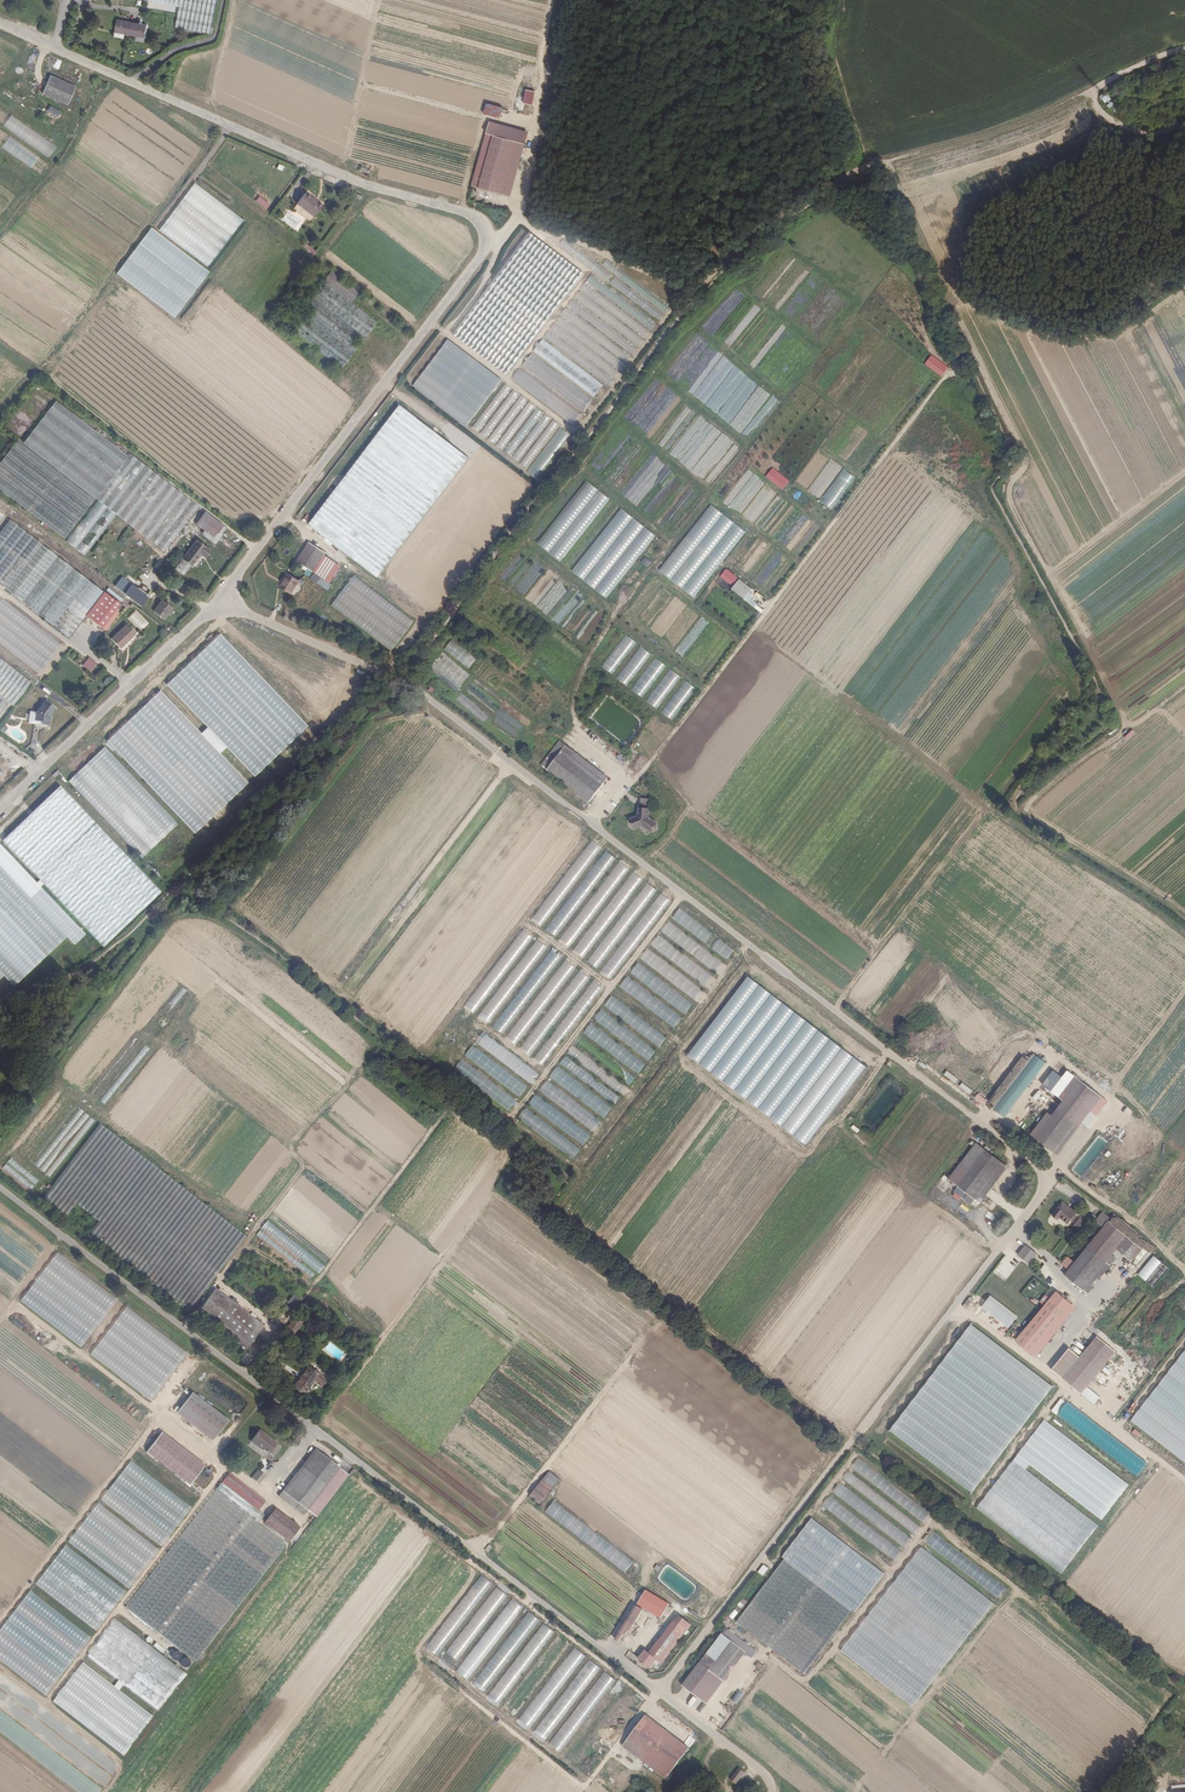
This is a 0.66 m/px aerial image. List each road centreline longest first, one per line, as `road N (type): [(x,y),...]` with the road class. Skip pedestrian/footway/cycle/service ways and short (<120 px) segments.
road 1 (unclassified): [(655,1692),(1028,1213),(1043,1174),(402,681),(380,672)]
road 2 (residential): [(56,49),(355,184),(466,214),(481,229),(481,252),(217,604)]
road 3 (unclassified): [(0,1191),(655,1692)]
road 4 (track): [(590,823),(681,724),(948,373)]
road 5 (track): [(402,681),(367,705),(121,948),(50,998),(0,1012)]
road 6 (track): [(697,298),(458,610),(392,677)]
road 7 (residential): [(217,604),(0,810)]
road 8 (track): [(1043,1174),(1057,1166),(1184,1269)]
road 9 (unclassified): [(217,604),(380,672)]
road 10 (track): [(410,895),(511,763)]
road 11 (unclassified): [(655,1692),(759,1772),(771,1791)]

